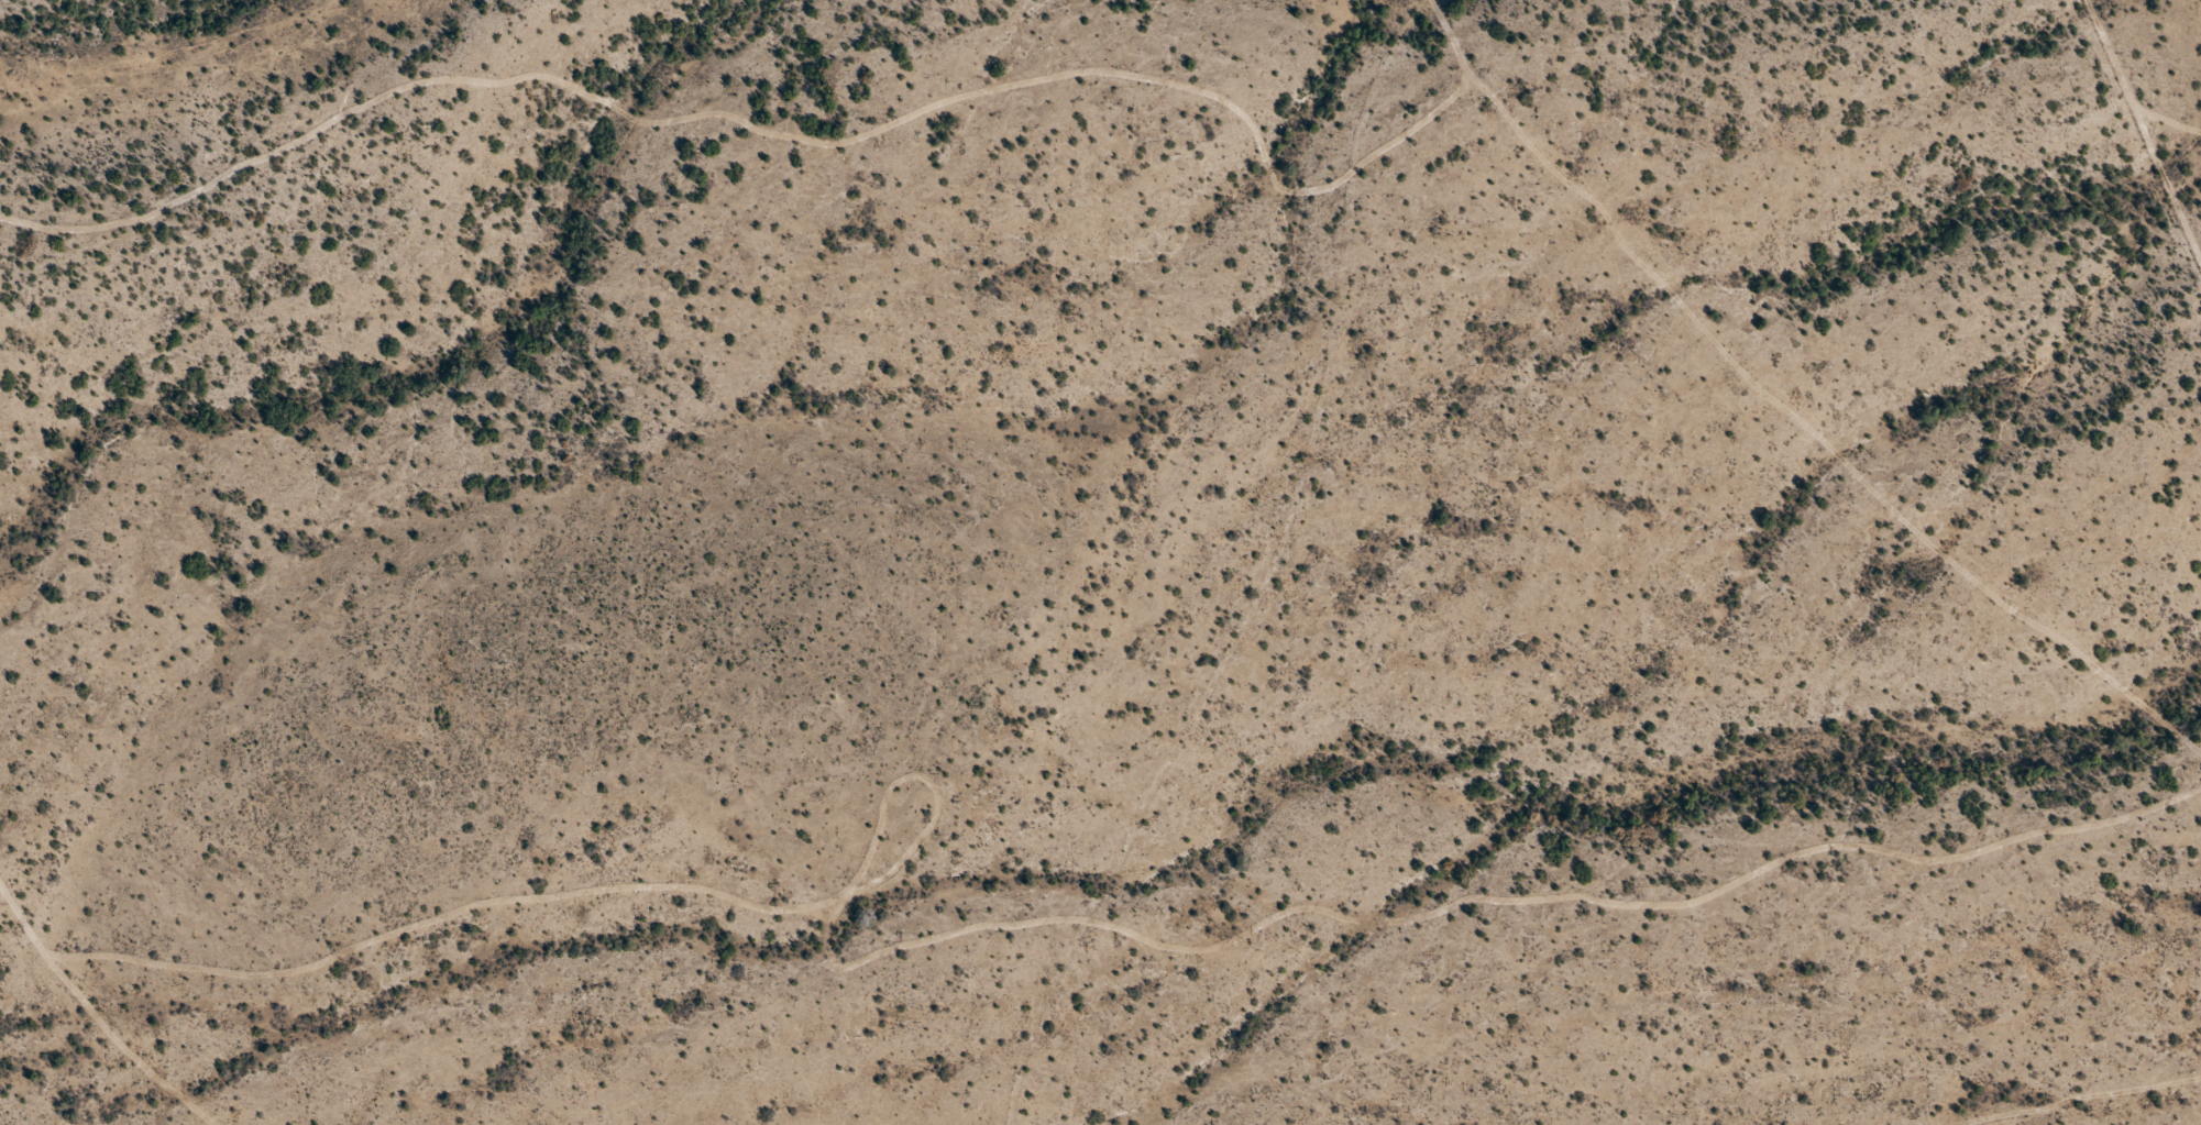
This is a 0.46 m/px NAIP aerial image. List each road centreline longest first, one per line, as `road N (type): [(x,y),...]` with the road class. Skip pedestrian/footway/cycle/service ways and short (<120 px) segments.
road 1 (residential): [(219,1124),(98,1014),(0,871)]
road 2 (residential): [(2037,1124),(2200,1095)]

